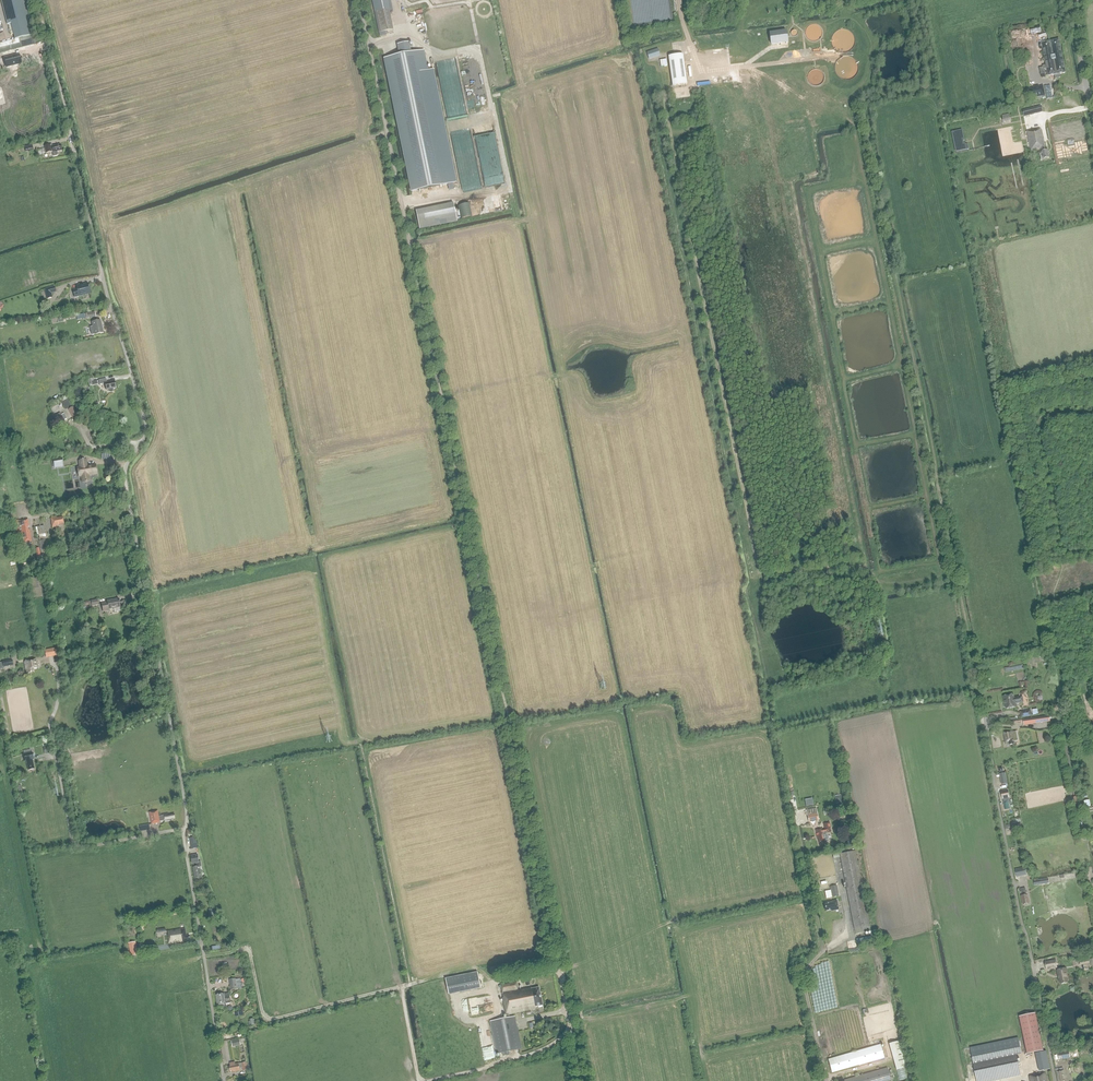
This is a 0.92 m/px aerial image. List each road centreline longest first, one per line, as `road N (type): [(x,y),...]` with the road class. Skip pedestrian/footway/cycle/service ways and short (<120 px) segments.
road 1 (unclassified): [(222,1080),(181,837),(193,812),(126,489),(125,464),(145,440),(144,416),(38,0)]
road 2 (unclassified): [(579,1080),(359,0)]
road 3 (track): [(914,0),(930,82),(870,98),(863,111),(984,711)]
road 4 (unclassified): [(1055,1080),(984,711)]

